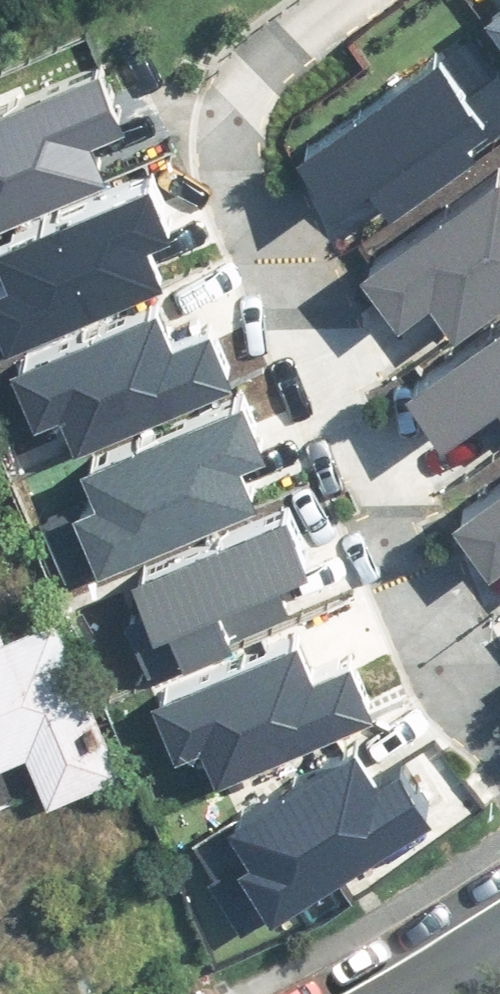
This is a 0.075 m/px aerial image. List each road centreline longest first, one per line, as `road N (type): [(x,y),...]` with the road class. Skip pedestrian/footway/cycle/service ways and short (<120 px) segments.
road 1 (residential): [(499,730),(434,617),(242,213),(230,157),(239,103),(268,56),(338,0)]

